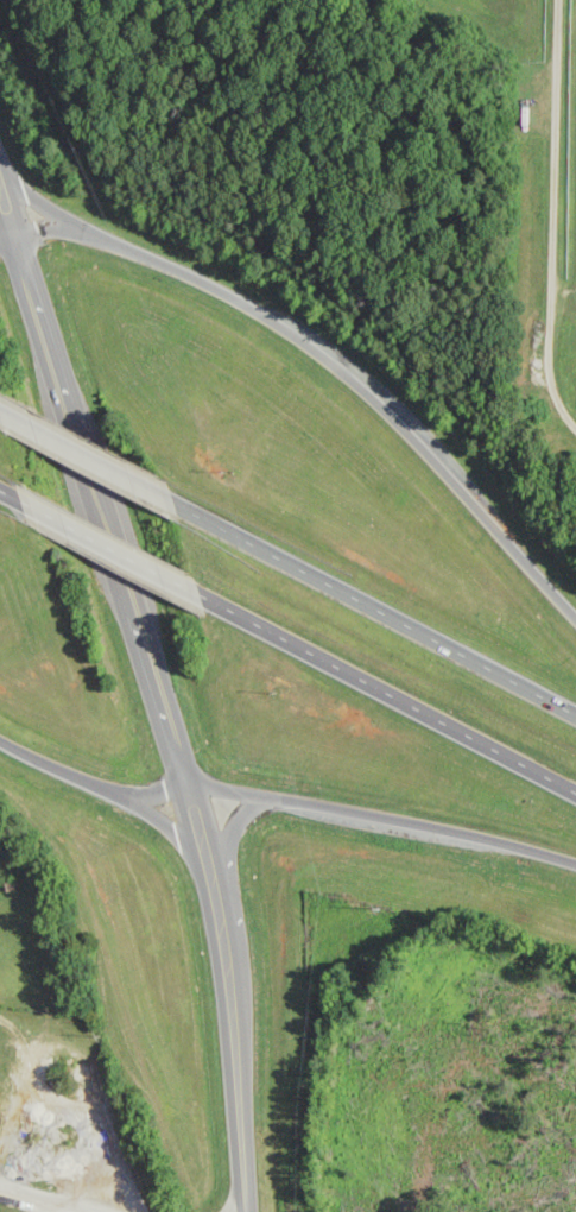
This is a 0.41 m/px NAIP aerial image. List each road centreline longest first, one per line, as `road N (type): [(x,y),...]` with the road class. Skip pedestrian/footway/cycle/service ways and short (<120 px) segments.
road 1 (residential): [(242,1211),(226,873),(209,793),(17,219)]
road 2 (motorway): [(575,601),(286,321),(219,280),(93,228),(17,219)]
road 3 (motorway): [(0,724),(124,783),(340,802),(575,852)]
road 4 (motorway): [(575,715),(169,501)]
road 5 (motorway): [(197,594),(575,790)]
road 6 (residential): [(550,321),(557,0)]
road 7 (motorway): [(169,501),(0,415)]
road 8 (motorway): [(32,507),(197,594)]

